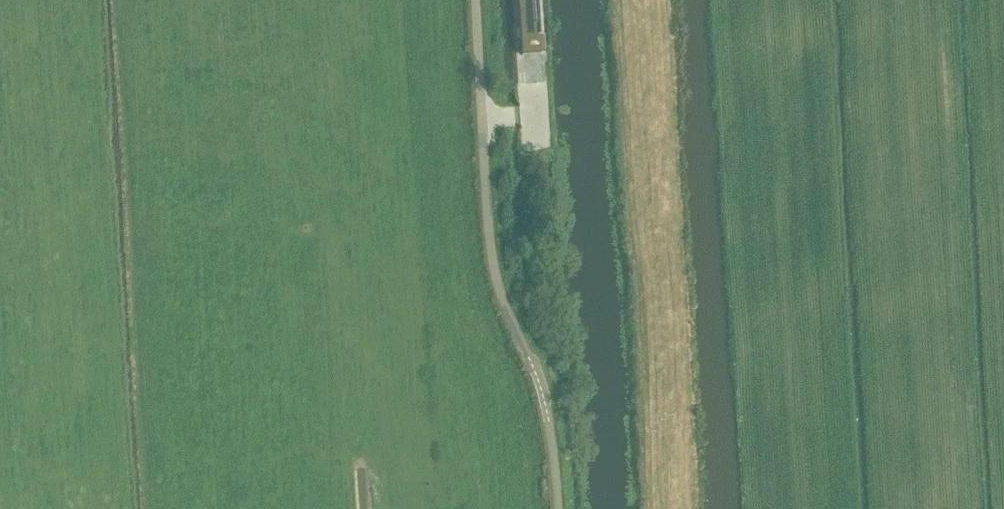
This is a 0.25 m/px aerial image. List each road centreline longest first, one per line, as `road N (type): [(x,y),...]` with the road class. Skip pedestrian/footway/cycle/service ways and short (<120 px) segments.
road 1 (unclassified): [(561,508),(548,395),(502,279),(491,216),(475,0)]

